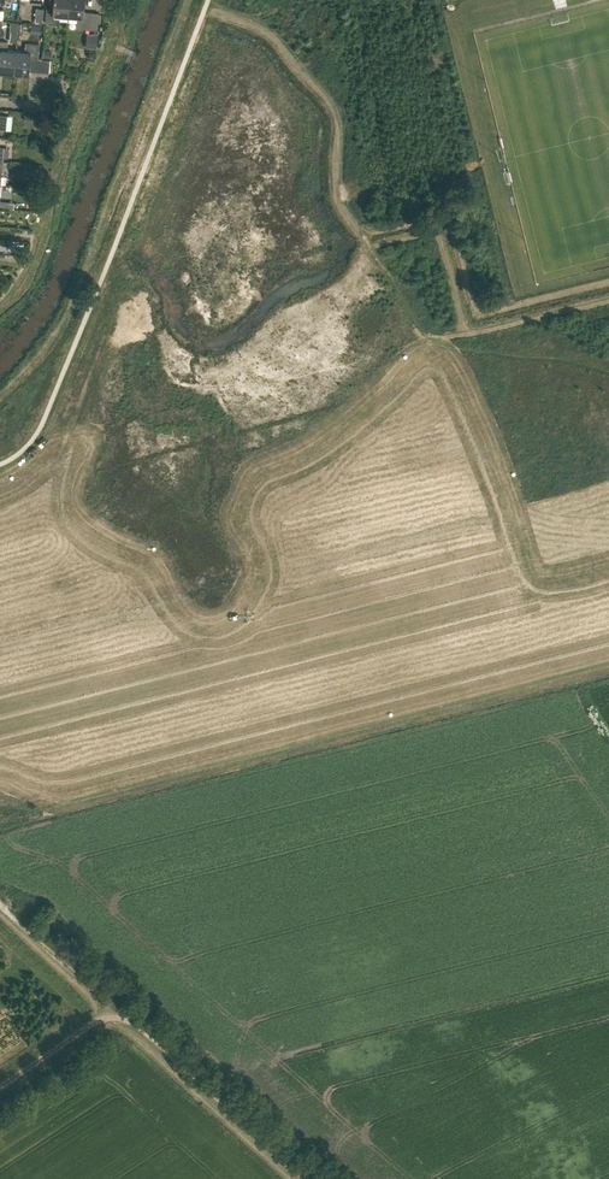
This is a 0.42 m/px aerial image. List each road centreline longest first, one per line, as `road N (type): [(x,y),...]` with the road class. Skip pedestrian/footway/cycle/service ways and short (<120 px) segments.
road 1 (track): [(302,1178),(128,1021),(92,1024),(0,1086)]
road 2 (track): [(0,907),(115,1019)]

